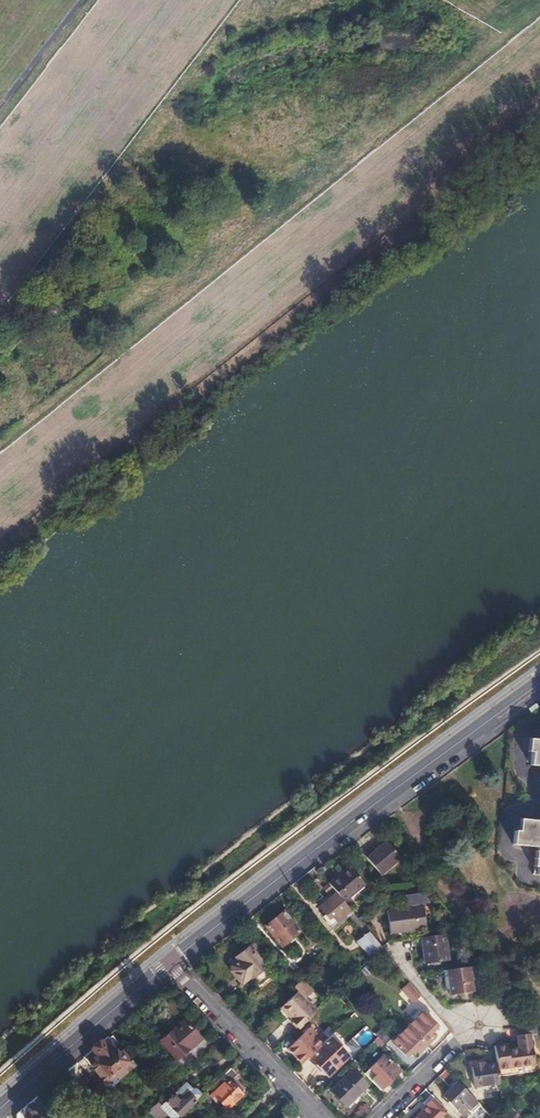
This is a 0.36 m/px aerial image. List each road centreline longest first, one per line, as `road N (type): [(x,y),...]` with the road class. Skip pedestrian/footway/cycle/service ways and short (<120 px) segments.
road 1 (residential): [(169,963),(539,684)]
road 2 (residential): [(0,1108),(169,963)]
road 3 (residential): [(169,963),(319,1117)]
road 4 (residential): [(392,1117),(467,1042),(397,960)]

